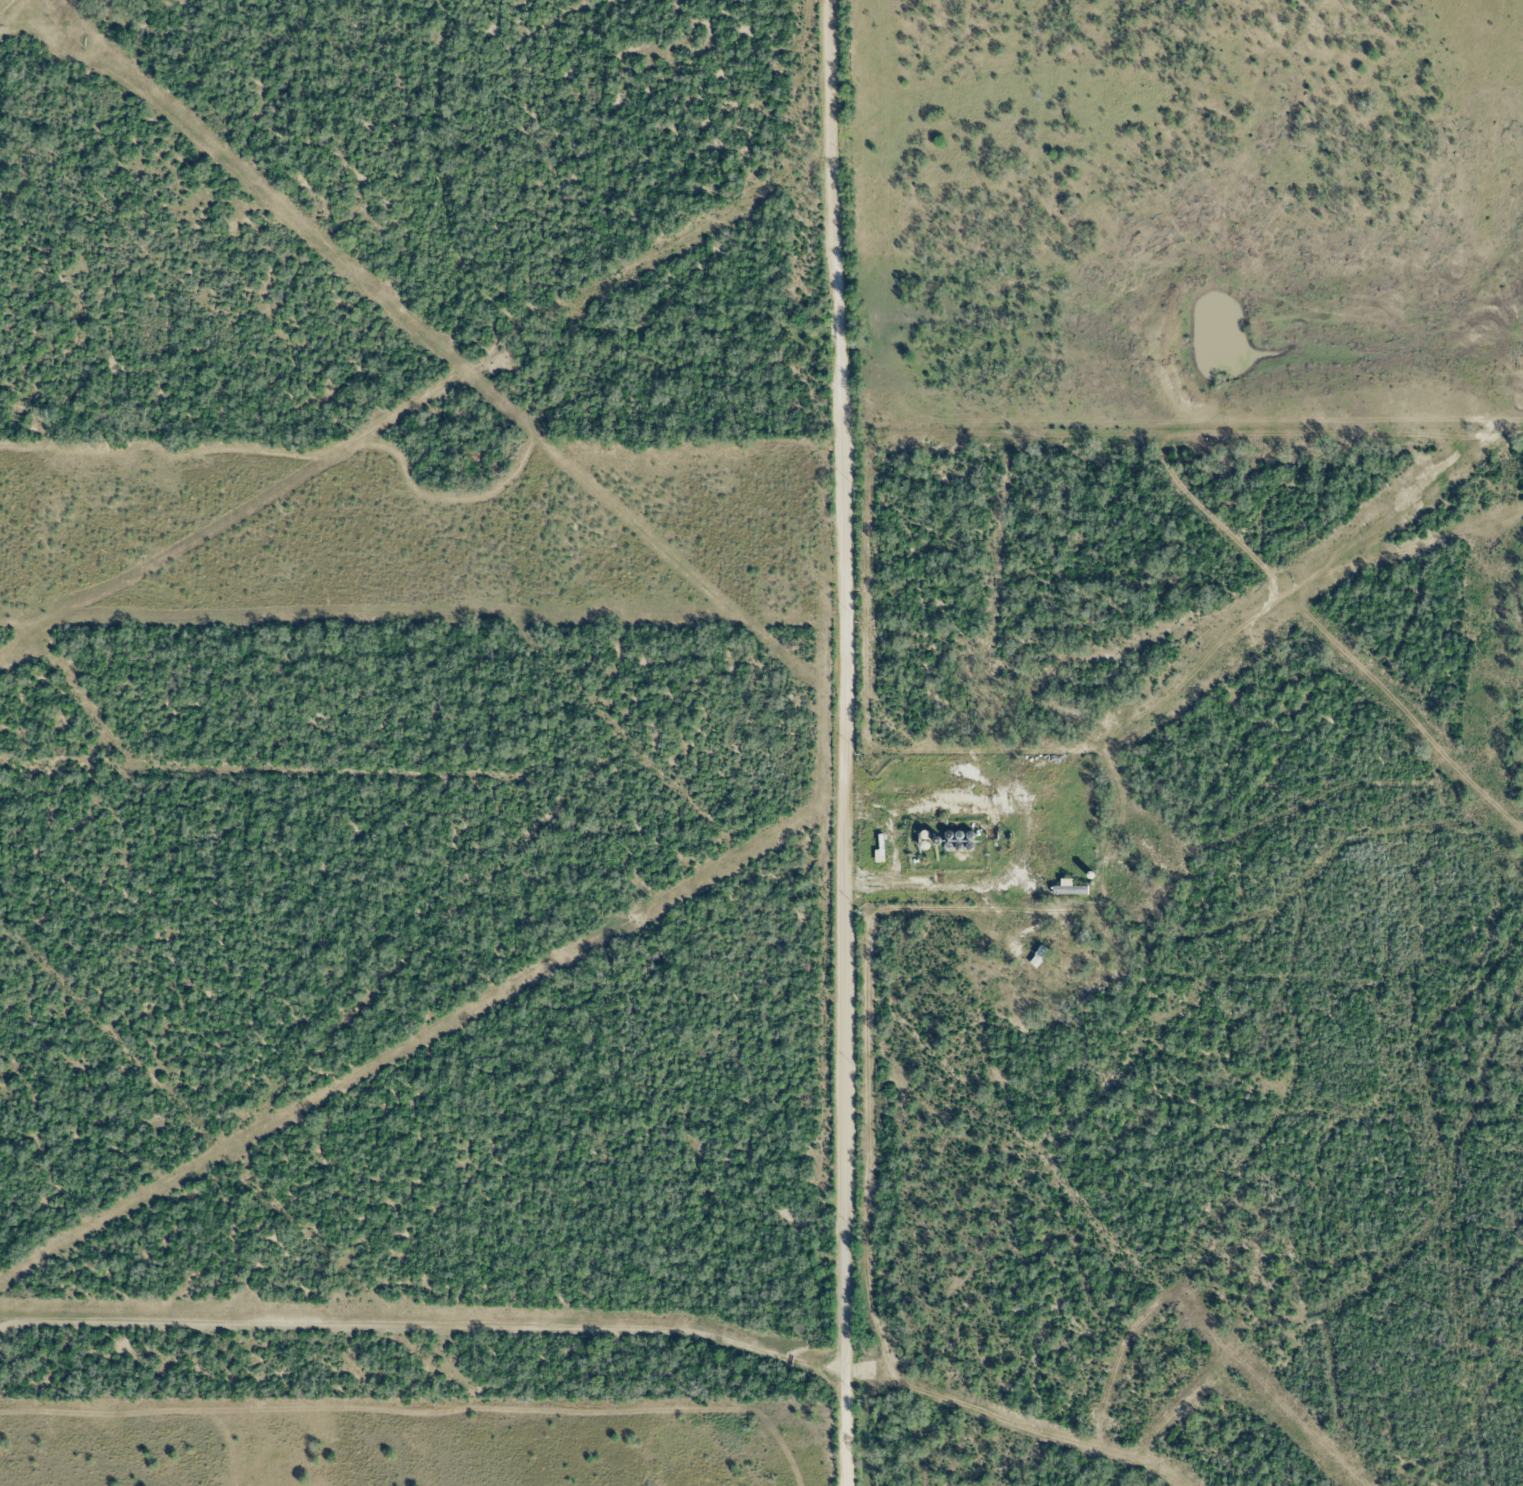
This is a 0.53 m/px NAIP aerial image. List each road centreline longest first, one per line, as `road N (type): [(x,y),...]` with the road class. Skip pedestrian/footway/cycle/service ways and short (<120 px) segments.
road 1 (residential): [(845,1485),(835,0)]

